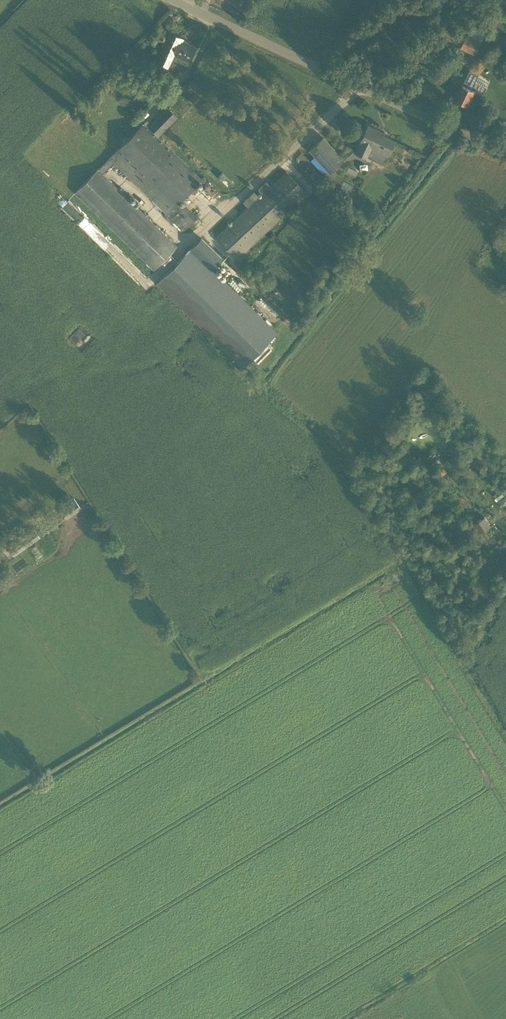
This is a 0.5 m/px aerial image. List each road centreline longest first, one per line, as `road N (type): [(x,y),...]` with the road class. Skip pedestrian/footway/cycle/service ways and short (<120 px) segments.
road 1 (tertiary): [(505,157),(171,0)]

